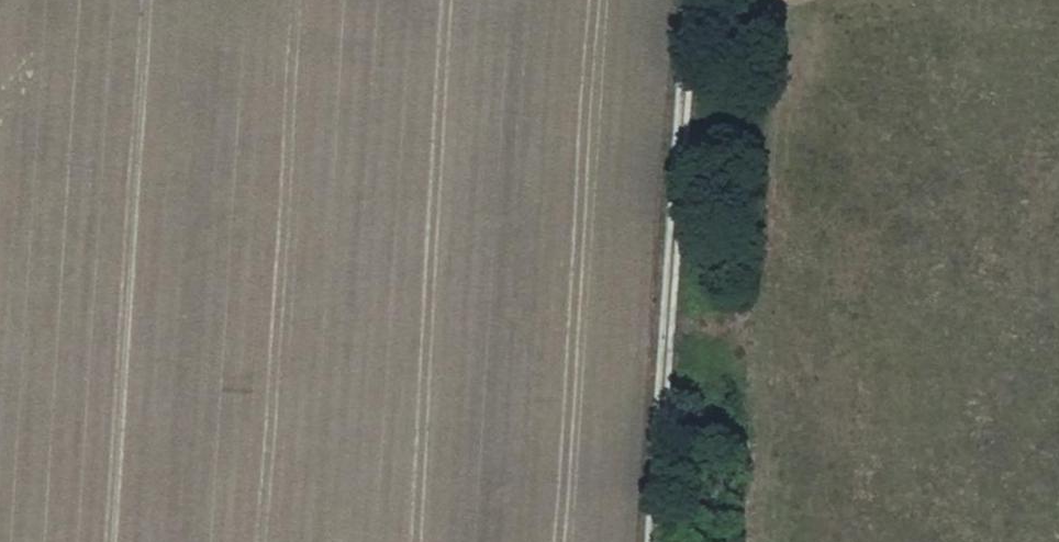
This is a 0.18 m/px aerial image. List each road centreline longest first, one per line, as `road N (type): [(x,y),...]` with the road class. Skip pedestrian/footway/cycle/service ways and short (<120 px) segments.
road 1 (track): [(691,0),(654,541)]

